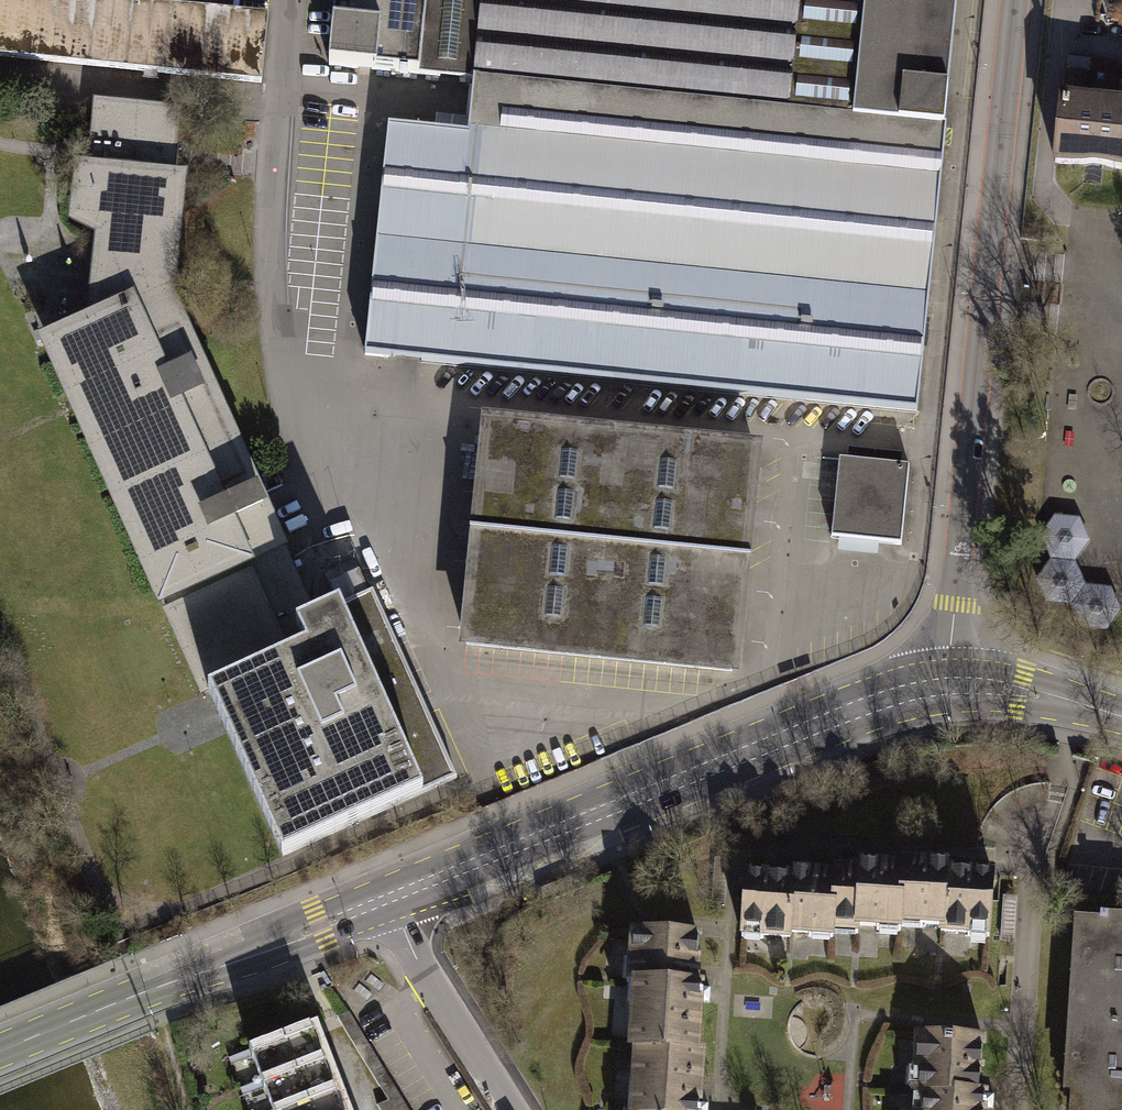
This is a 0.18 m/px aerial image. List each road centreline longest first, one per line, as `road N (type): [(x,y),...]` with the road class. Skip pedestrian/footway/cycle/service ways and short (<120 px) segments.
road 1 (tertiary): [(1015,0),(946,684)]
road 2 (secondary): [(946,684),(866,701),(391,897)]
road 3 (secondary): [(391,897),(137,994)]
road 4 (residential): [(391,897),(430,982),(513,1109)]
road 5 (secondary): [(1121,722),(1021,690),(946,684)]
road 6 (secondary): [(0,1051),(137,994)]

